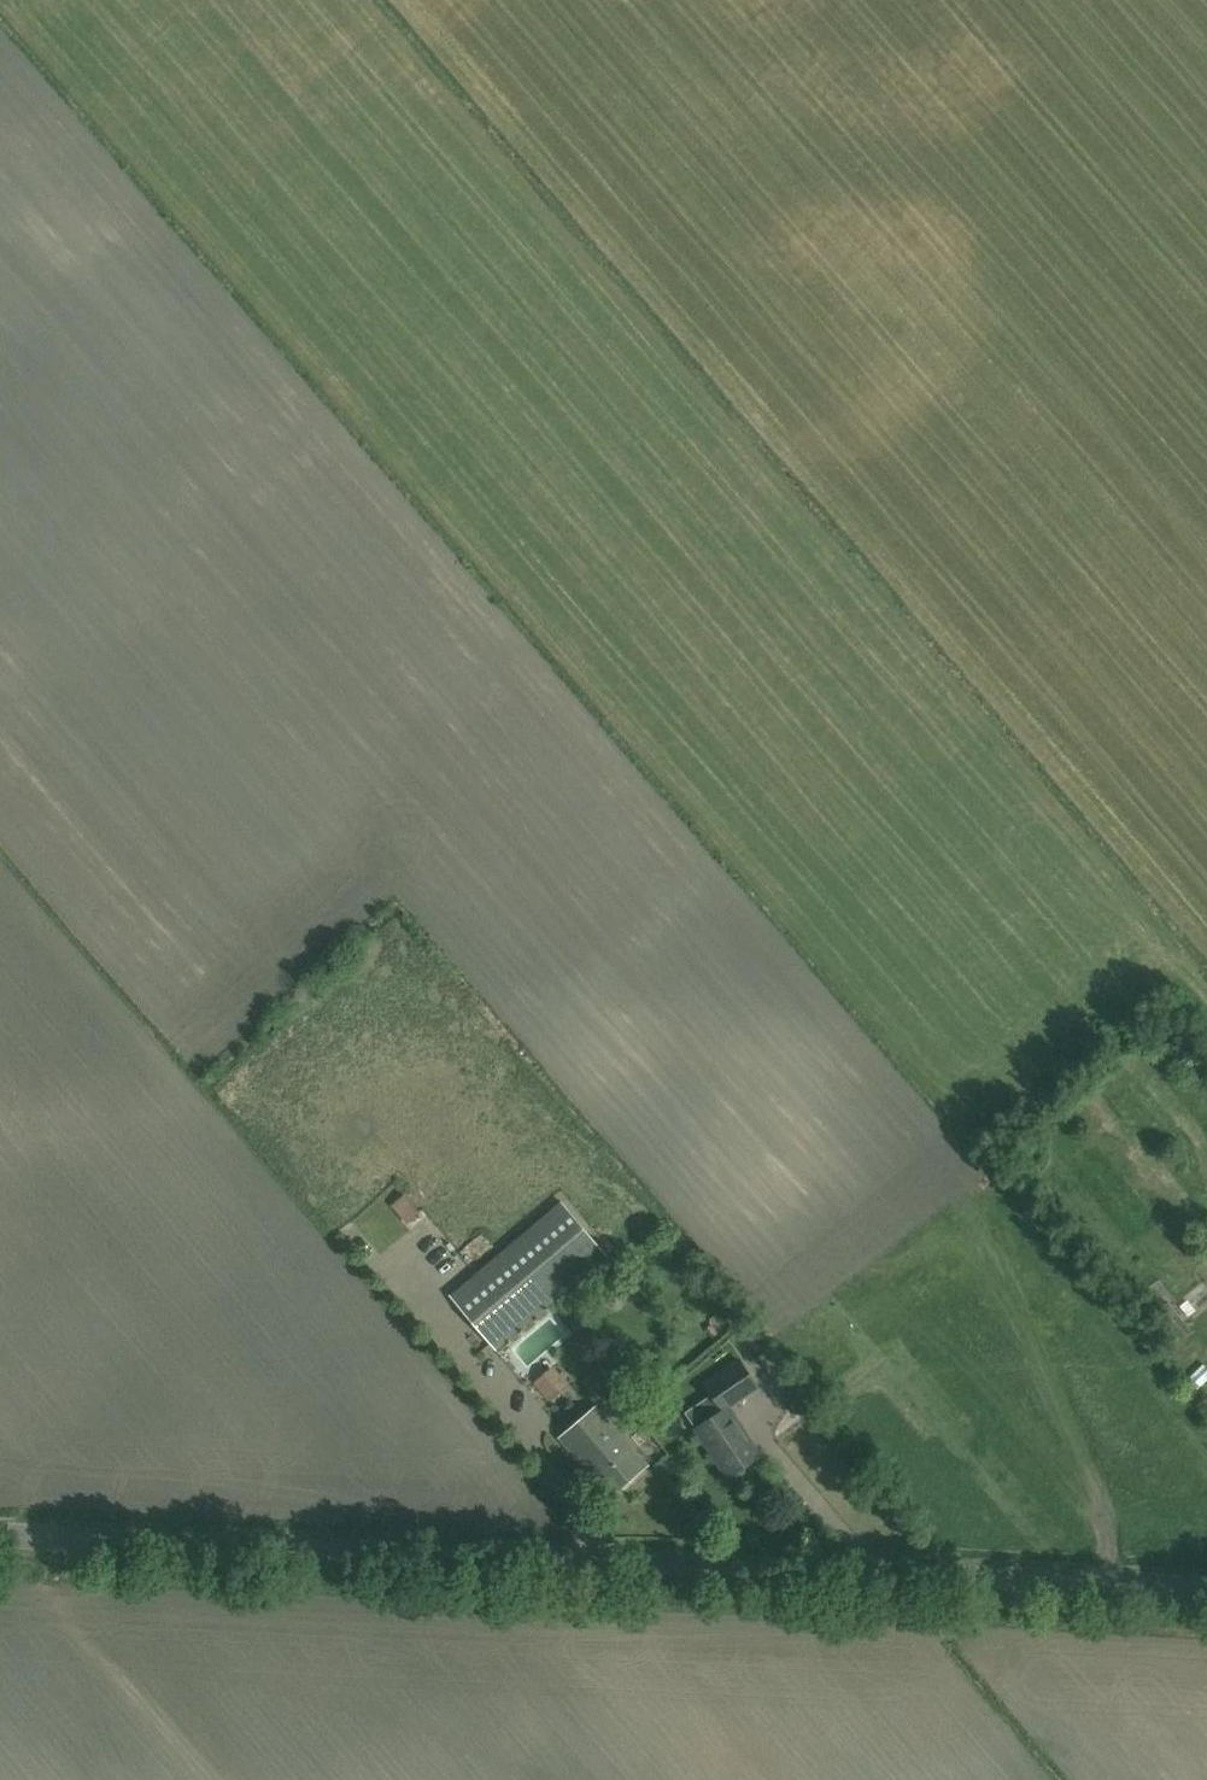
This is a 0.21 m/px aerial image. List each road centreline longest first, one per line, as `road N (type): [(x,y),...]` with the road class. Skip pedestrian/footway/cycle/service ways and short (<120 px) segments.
road 1 (unclassified): [(1206,1588),(0,1533)]

